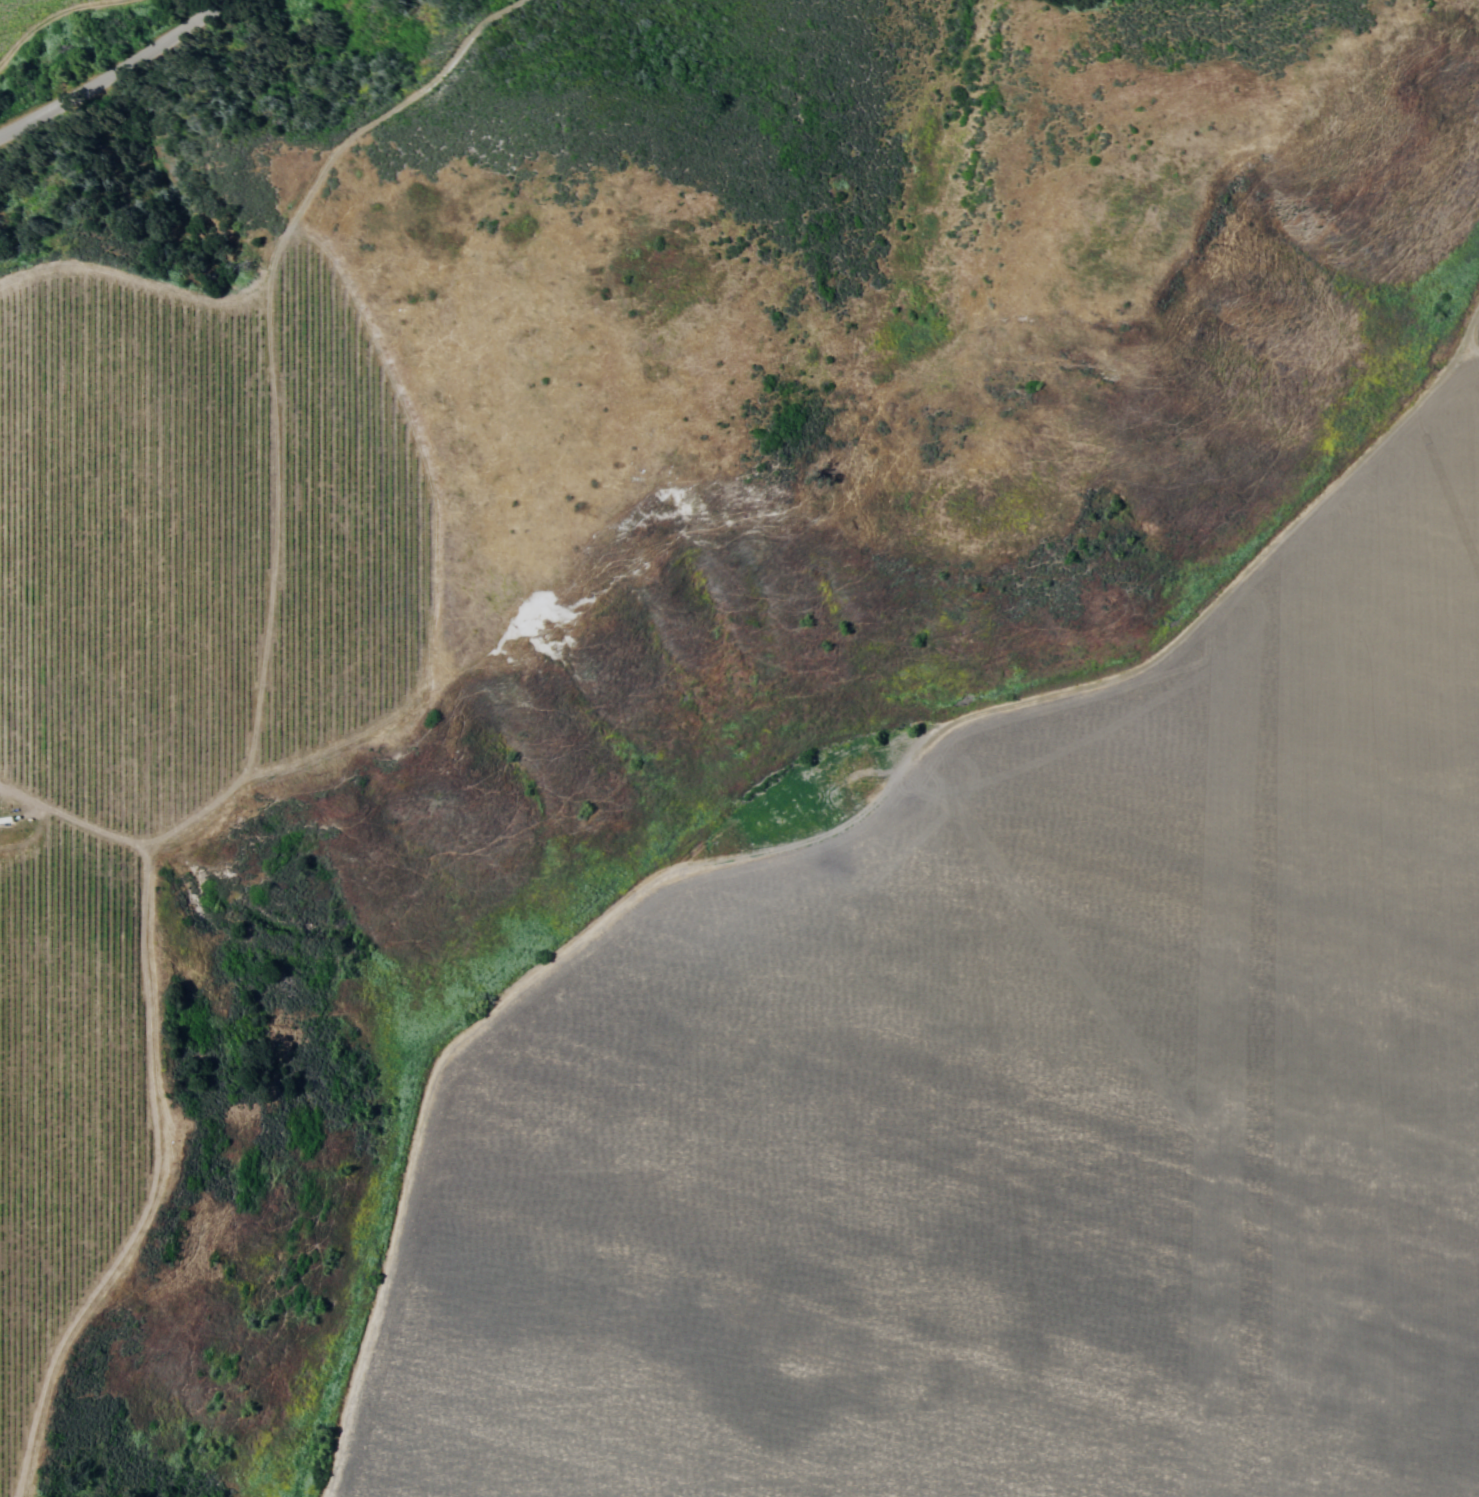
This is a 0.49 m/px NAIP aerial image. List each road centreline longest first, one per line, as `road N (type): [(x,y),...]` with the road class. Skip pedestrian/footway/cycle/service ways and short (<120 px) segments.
road 1 (tertiary): [(0,136),(234,0)]

